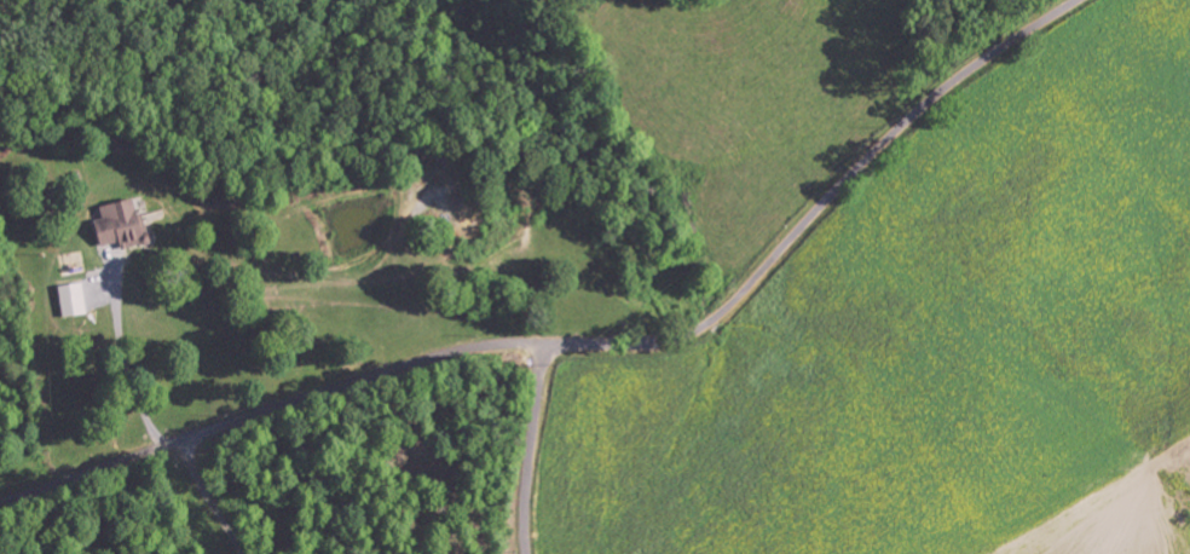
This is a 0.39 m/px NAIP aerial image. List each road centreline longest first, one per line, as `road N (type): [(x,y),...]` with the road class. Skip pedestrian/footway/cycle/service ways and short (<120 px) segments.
road 1 (residential): [(0,502),(437,356),(508,346),(619,347),(688,331),(711,321),(934,97),(1077,0)]
road 2 (residential): [(543,346),(528,438),(524,553)]
road 3 (residential): [(242,553),(175,443)]

